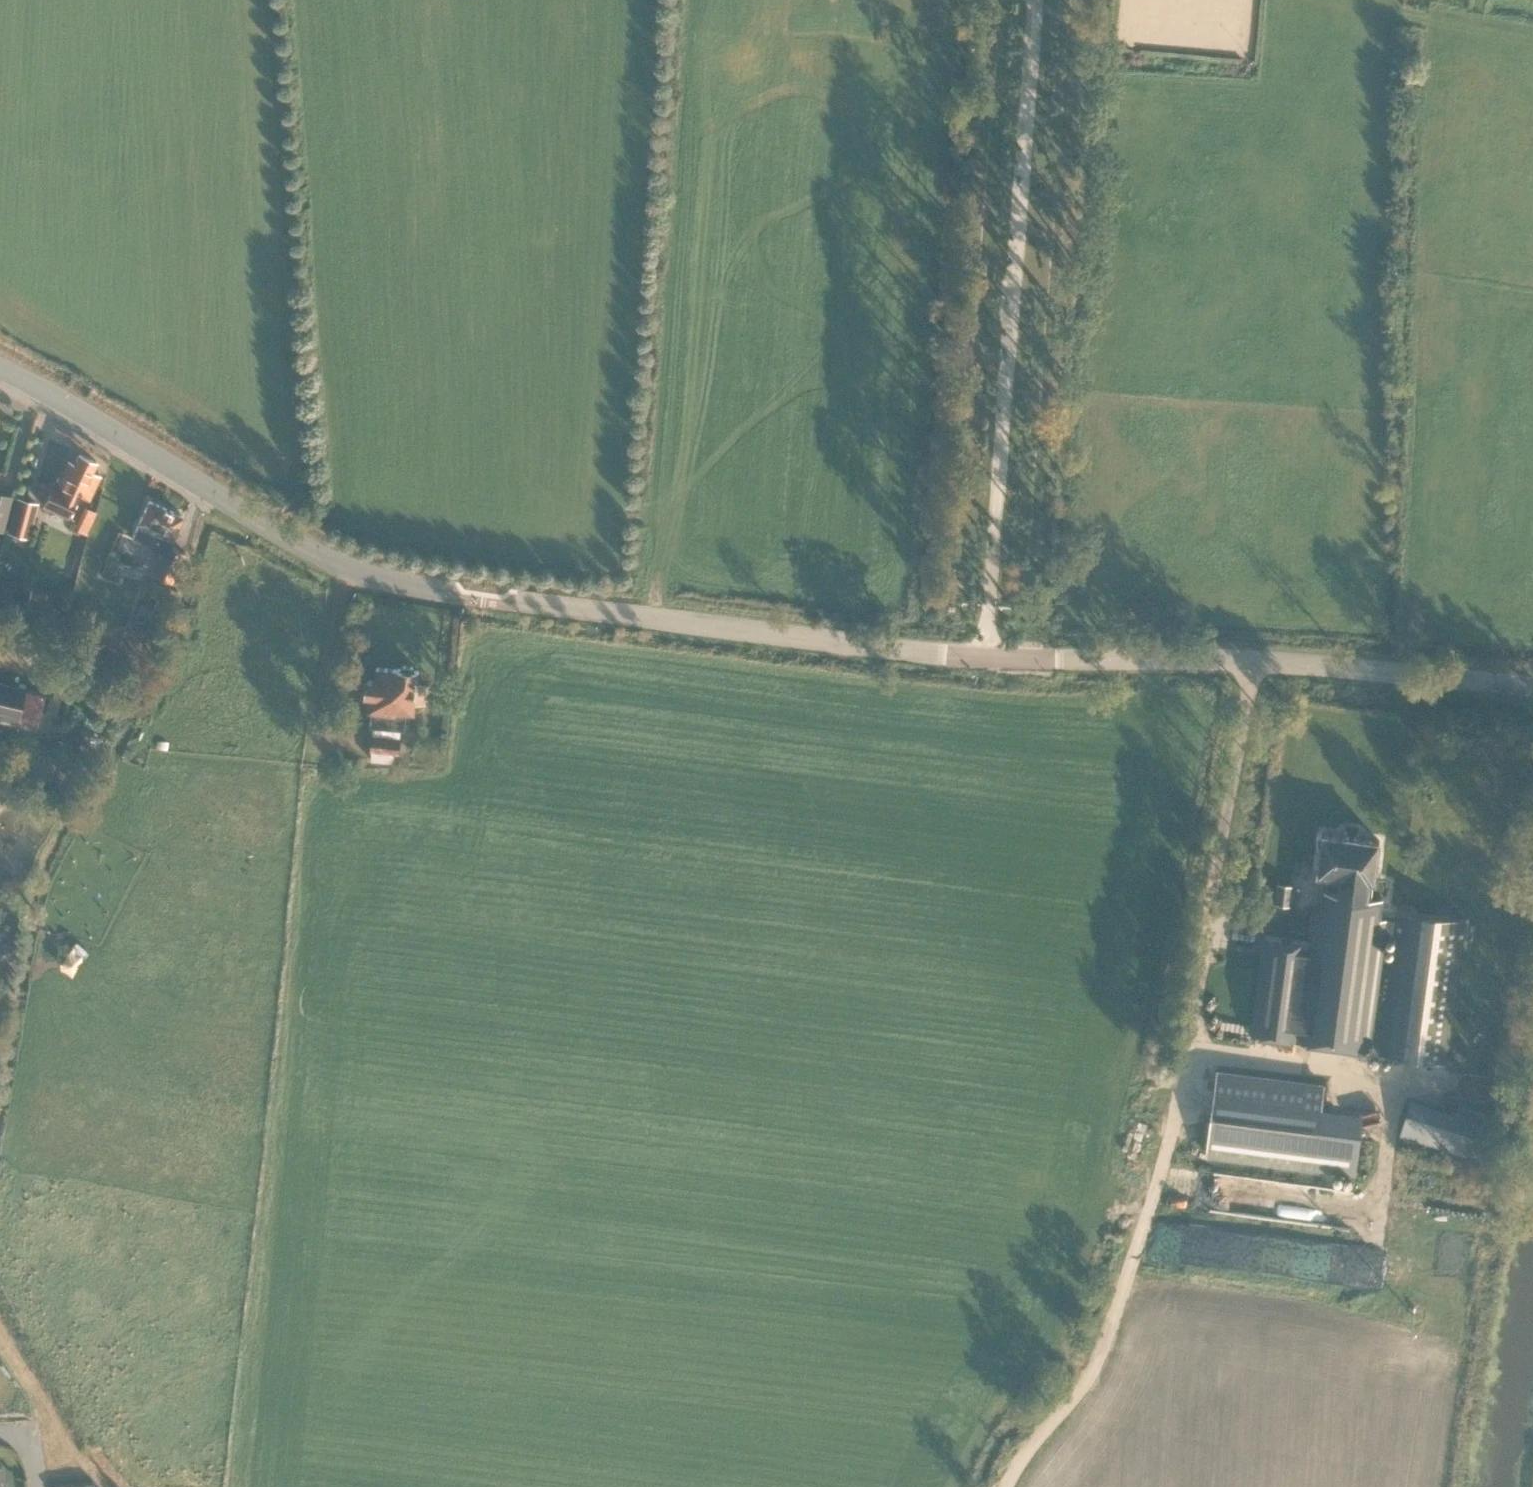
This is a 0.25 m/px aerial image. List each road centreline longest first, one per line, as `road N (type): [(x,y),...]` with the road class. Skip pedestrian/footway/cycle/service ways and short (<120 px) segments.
road 1 (tertiary): [(1532,683),(1253,657),(985,654),(487,597)]
road 2 (tertiary): [(0,369),(309,548),(353,568),(487,597)]

